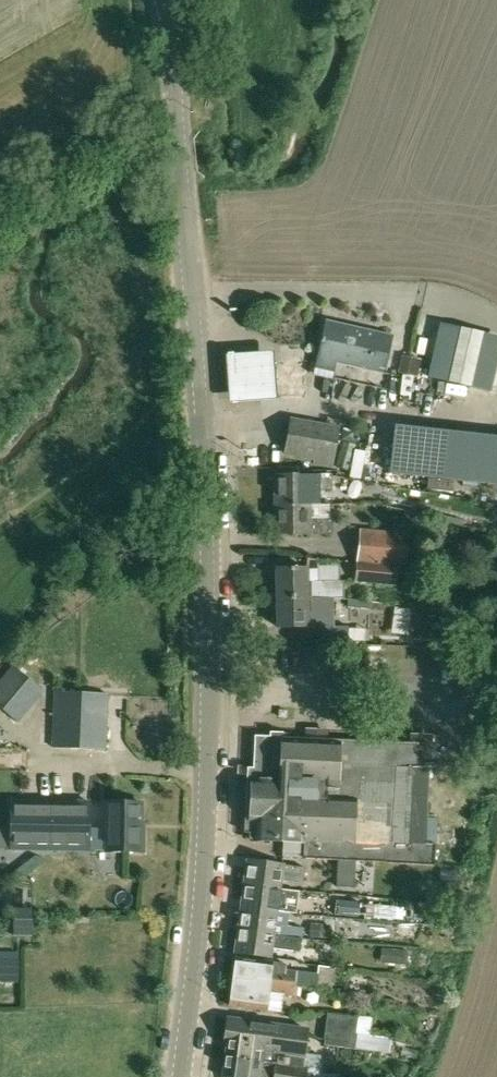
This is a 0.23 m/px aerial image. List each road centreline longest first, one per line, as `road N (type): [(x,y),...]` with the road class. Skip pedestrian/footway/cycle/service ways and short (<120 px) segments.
road 1 (tertiary): [(181,1076),(213,758),(211,578),(175,41)]
road 2 (track): [(192,273),(423,271),(478,279),(496,291)]

